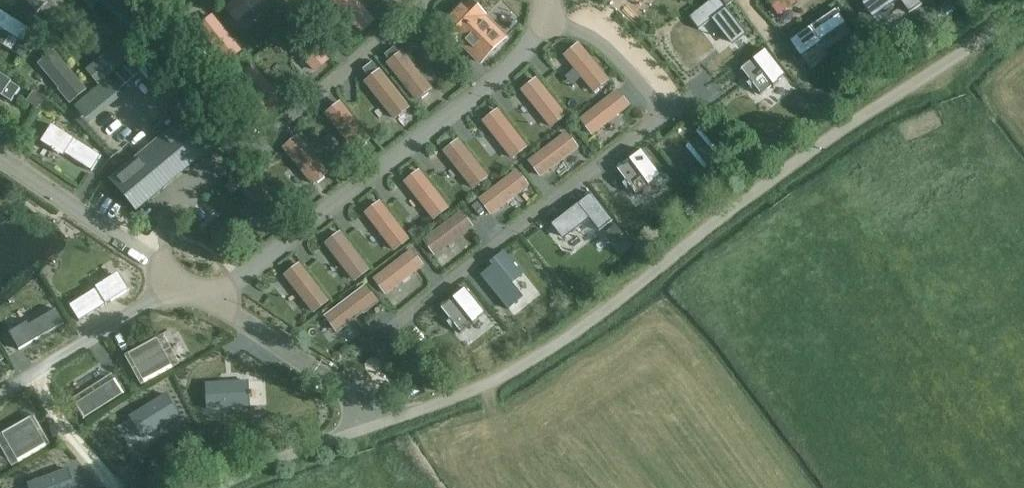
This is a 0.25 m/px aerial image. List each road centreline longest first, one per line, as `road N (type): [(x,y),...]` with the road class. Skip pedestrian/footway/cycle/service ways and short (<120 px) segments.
road 1 (unclassified): [(1023,12),(781,171),(541,354),(470,391),(218,487)]

